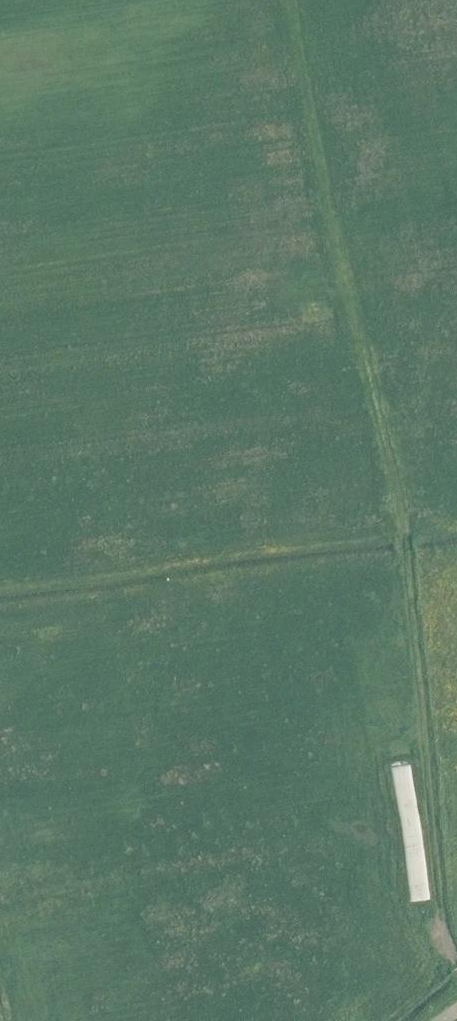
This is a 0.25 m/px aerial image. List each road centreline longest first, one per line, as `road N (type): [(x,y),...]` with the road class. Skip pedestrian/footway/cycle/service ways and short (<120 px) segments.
road 1 (track): [(400,508),(443,903),(456,956)]

